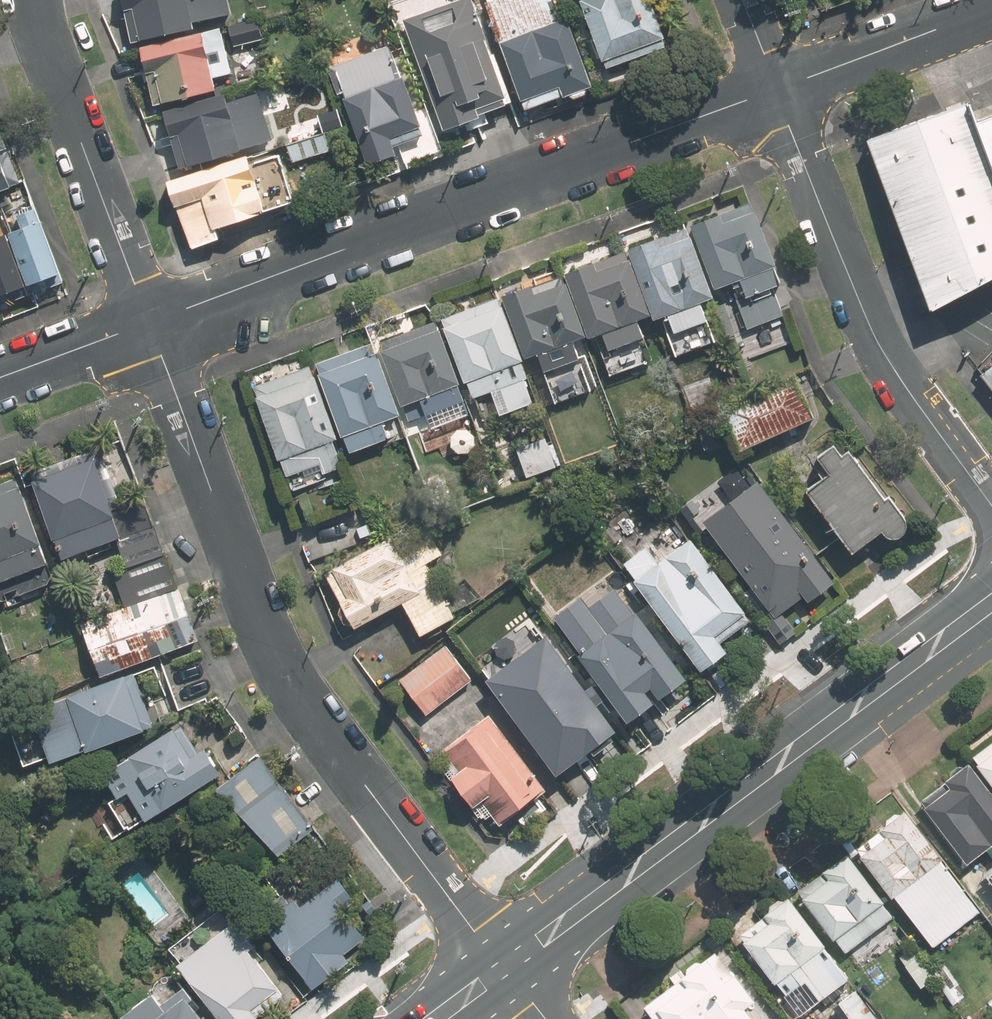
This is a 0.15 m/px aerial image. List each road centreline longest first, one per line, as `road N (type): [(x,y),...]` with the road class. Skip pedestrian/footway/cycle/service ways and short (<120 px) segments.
road 1 (residential): [(502,967),(263,656),(148,322)]
road 2 (residential): [(148,322),(780,88)]
road 3 (secondary): [(991,602),(502,967)]
road 4 (residential): [(991,504),(875,342),(780,88)]
road 5 (residential): [(148,322),(34,0)]
road 6 (residential): [(780,88),(991,9)]
road 7 (residential): [(0,378),(148,322)]

